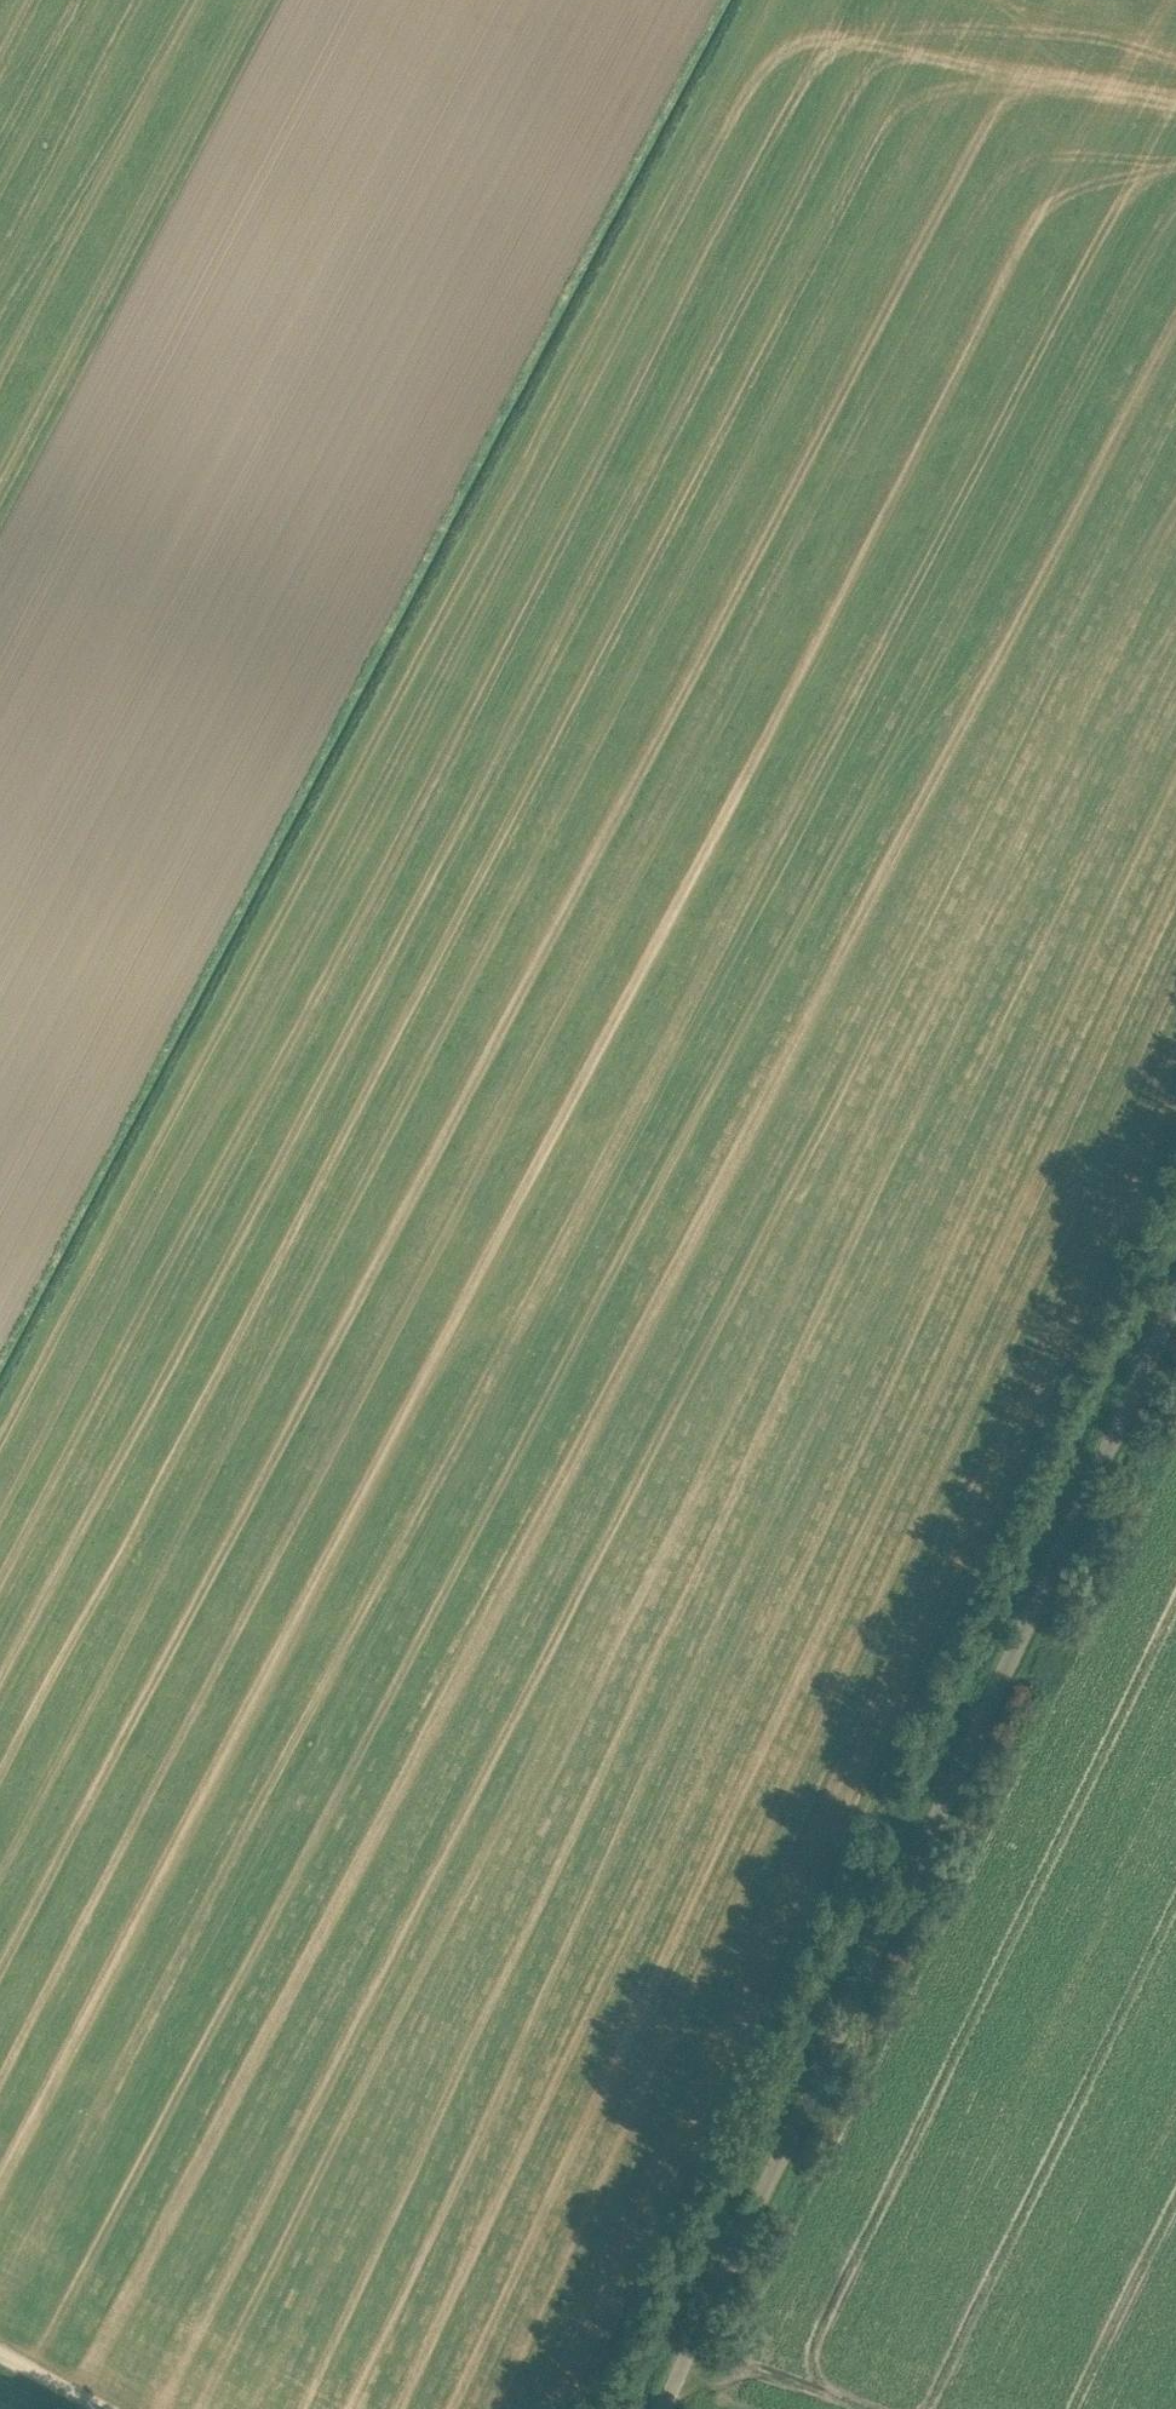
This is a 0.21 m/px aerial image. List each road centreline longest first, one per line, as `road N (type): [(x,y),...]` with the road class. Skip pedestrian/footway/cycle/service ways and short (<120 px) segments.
road 1 (track): [(665,2408),(1175,1303)]
road 2 (track): [(109,2408),(0,2352)]

